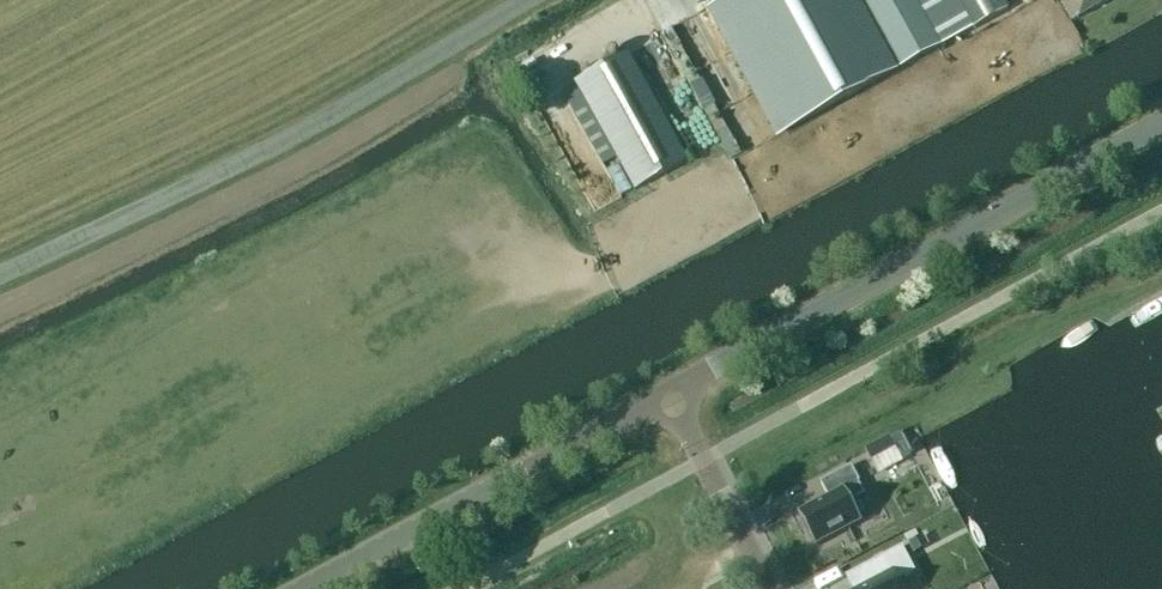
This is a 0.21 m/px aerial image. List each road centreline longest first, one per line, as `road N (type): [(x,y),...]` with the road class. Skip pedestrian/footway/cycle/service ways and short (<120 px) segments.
road 1 (unclassified): [(0,276),(283,143),(532,0)]
road 2 (tertiary): [(672,390),(1161,125)]
road 3 (tertiary): [(301,588),(672,390)]
road 4 (residential): [(771,588),(672,390)]

